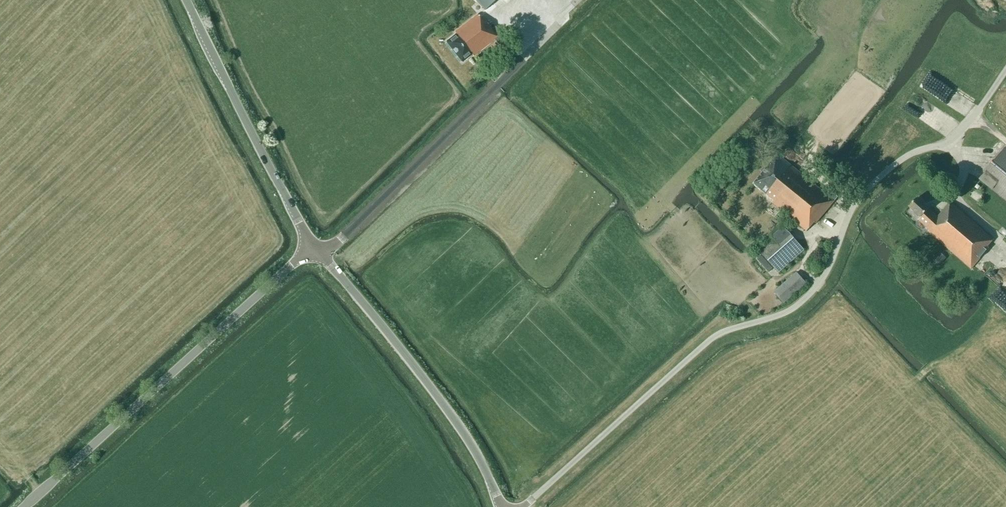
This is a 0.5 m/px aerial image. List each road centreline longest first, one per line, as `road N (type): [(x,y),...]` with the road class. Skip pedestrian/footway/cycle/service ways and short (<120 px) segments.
road 1 (unclassified): [(523,506),(713,338),(797,305),(824,277),(859,199),(909,155),(955,138),(1005,71)]
road 2 (tertiary): [(24,506),(312,246)]
road 3 (tertiary): [(499,506),(442,403),(312,246)]
road 4 (tertiary): [(312,246),(187,0)]

